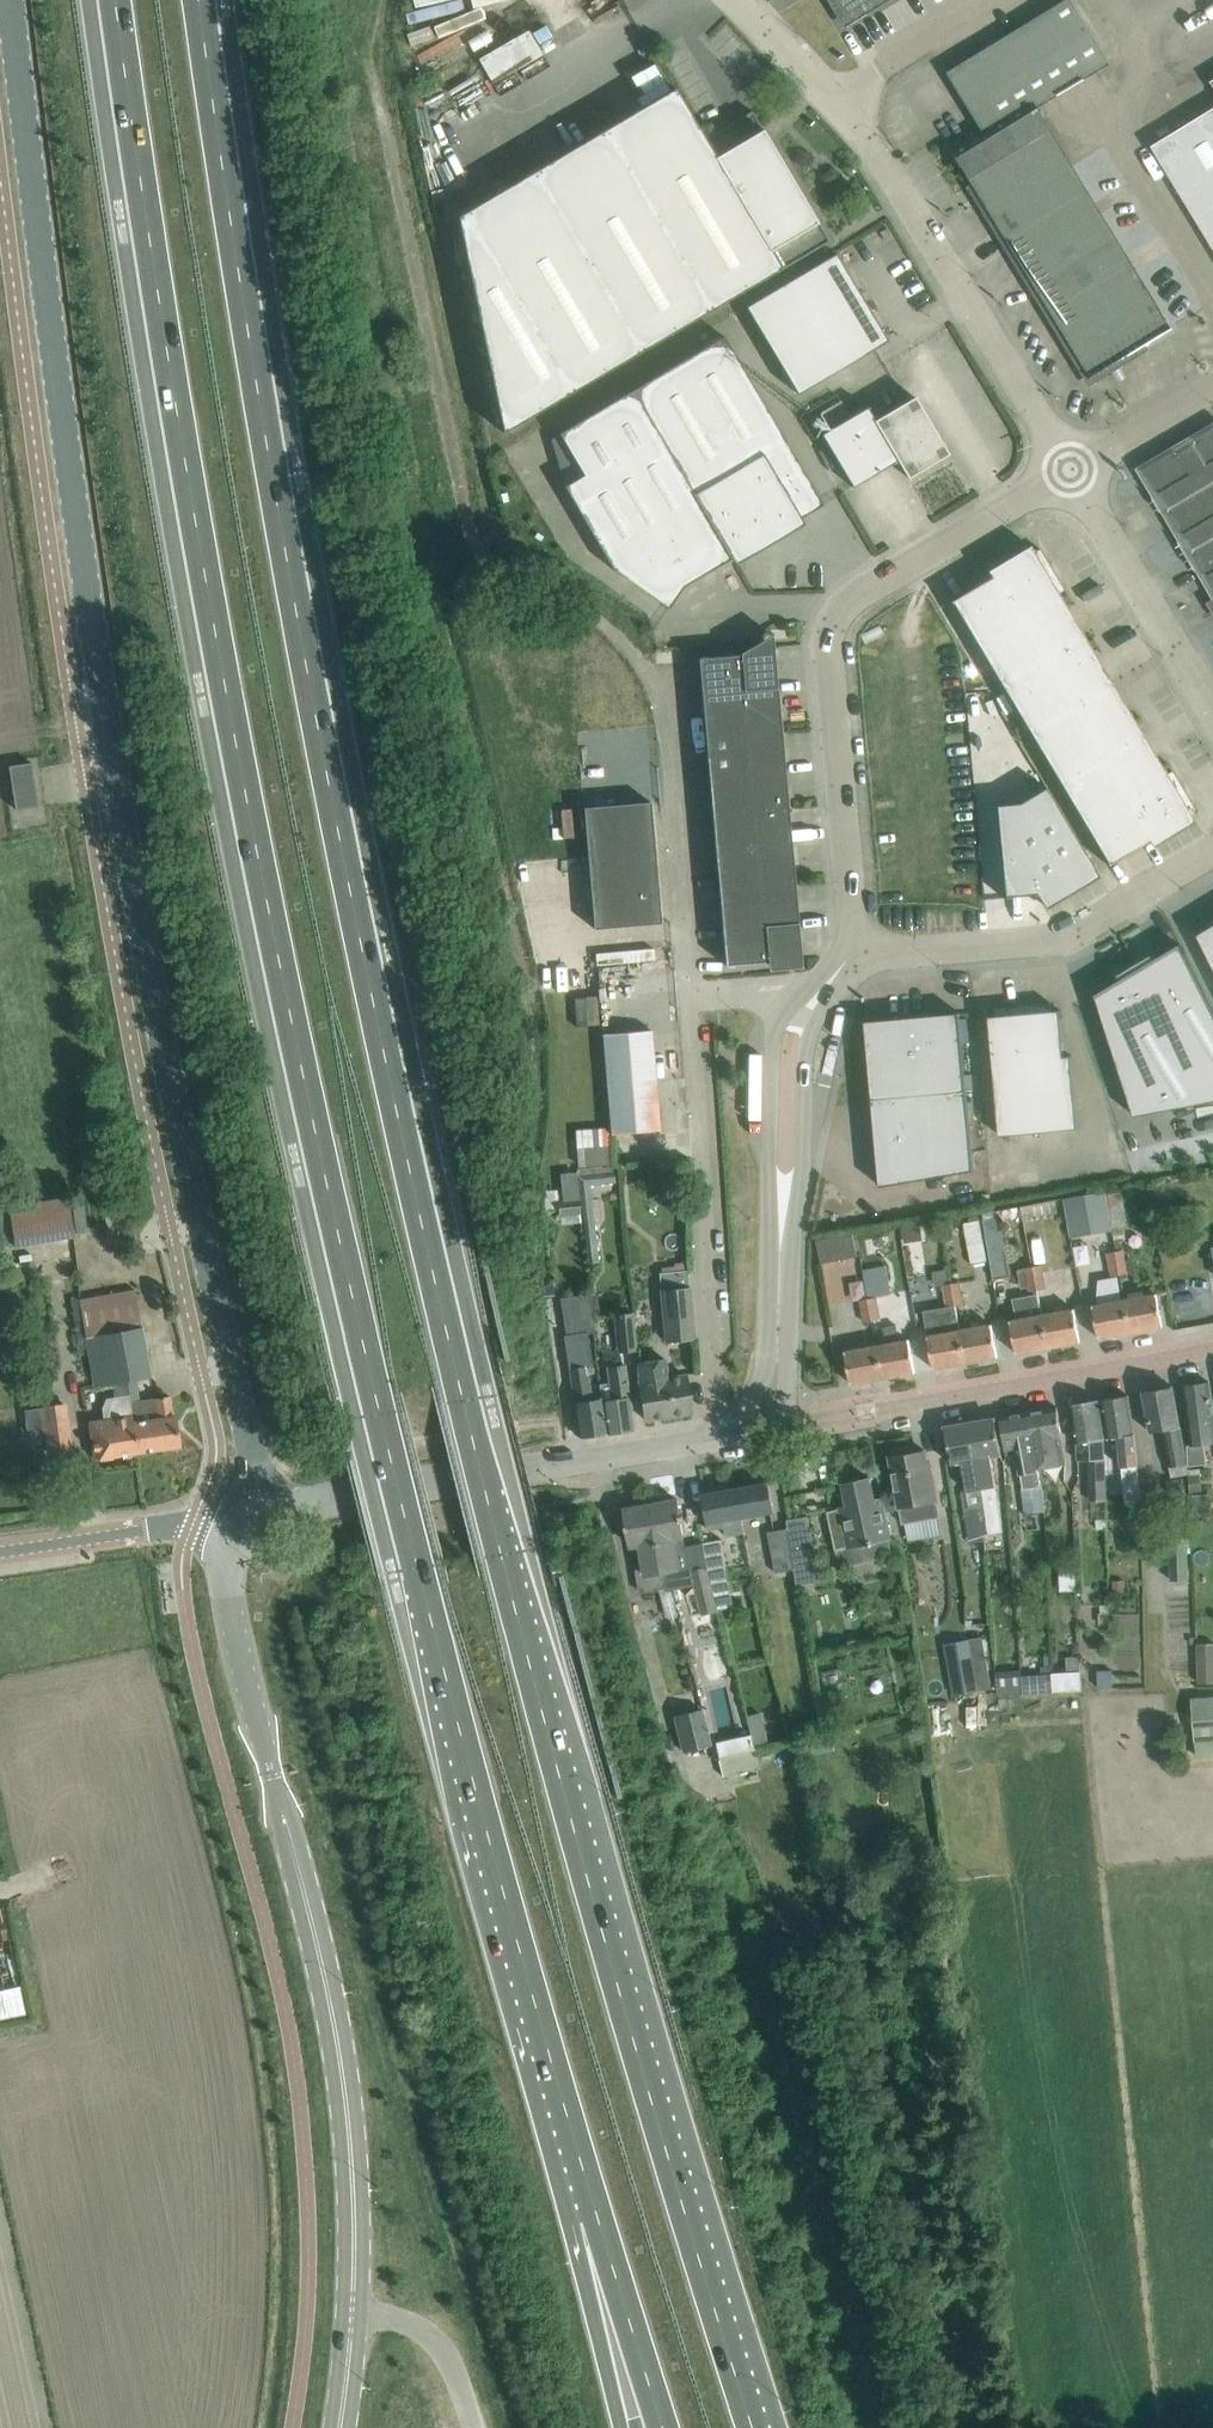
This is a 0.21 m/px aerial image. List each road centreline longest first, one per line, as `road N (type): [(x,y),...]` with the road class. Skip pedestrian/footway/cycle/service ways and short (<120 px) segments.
road 1 (trunk): [(677,2191),(459,1404),(264,479),(209,160),(192,0)]
road 2 (trunk): [(110,0),(179,500),(259,905),(375,1415),(568,2125)]
road 3 (tertiary): [(277,1510),(256,1476),(117,776),(57,394),(9,0)]
road 4 (tertiary): [(343,2427),(354,2313),(346,2108),(331,2009),(239,1639),(233,1542)]
road 5 (tertiary): [(869,941),(852,908),(830,654),(838,612),(1071,468)]
road 6 (unclassified): [(1071,468),(872,146),(736,0)]
road 7 (residential): [(744,1433),(1212,1345)]
road 8 (tertiary): [(277,1510),(744,1433)]
road 9 (unclassified): [(869,941),(904,953),(1063,938),(1212,849)]
road 10 (unclassified): [(1212,287),(1113,125),(1178,83),(1212,3)]
road 11 (trunk): [(568,2125),(663,2427)]
road 12 (trunk): [(568,2125),(623,2427)]
road 13 (tertiary): [(837,970),(781,1019),(772,1043),(769,1162),(781,1243)]
road 14 (tertiary): [(781,1243),(803,1163),(806,1051),(837,970)]
road 15 (unclassified): [(1212,703),(1071,468)]
road 16 (trunk): [(768,2427),(677,2191)]
road 17 (trunk): [(748,2427),(677,2191)]
road 18 (tertiary): [(0,1550),(173,1527),(233,1542)]
road 19 (tertiary): [(744,1433),(764,1416),(776,1390),(781,1243)]
road 20 (tertiary): [(1071,468),(1212,385)]

